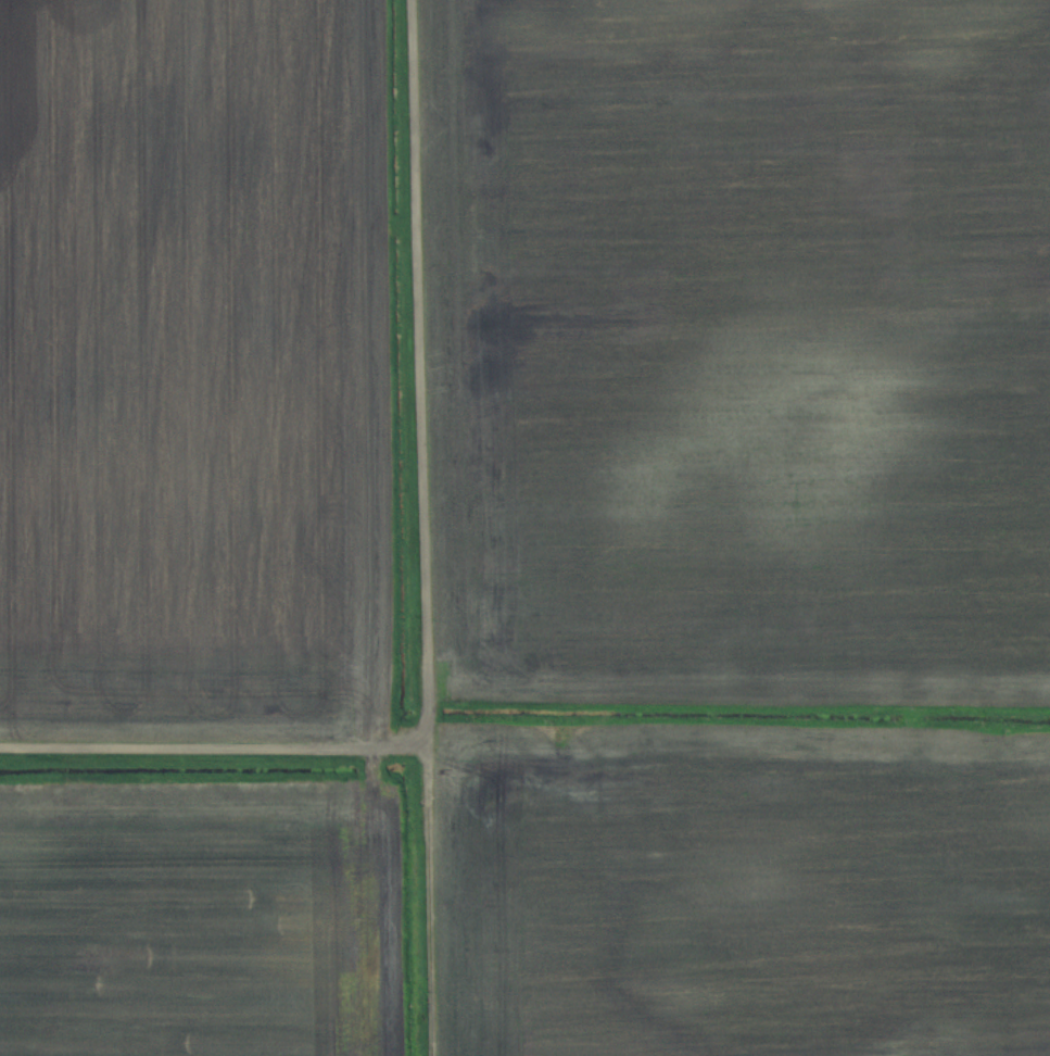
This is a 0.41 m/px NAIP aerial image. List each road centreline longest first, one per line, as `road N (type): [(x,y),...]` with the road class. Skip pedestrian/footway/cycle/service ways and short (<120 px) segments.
road 1 (residential): [(413,0),(430,741)]
road 2 (residential): [(430,741),(381,750),(0,750)]
road 3 (residential): [(433,1055),(430,741)]

